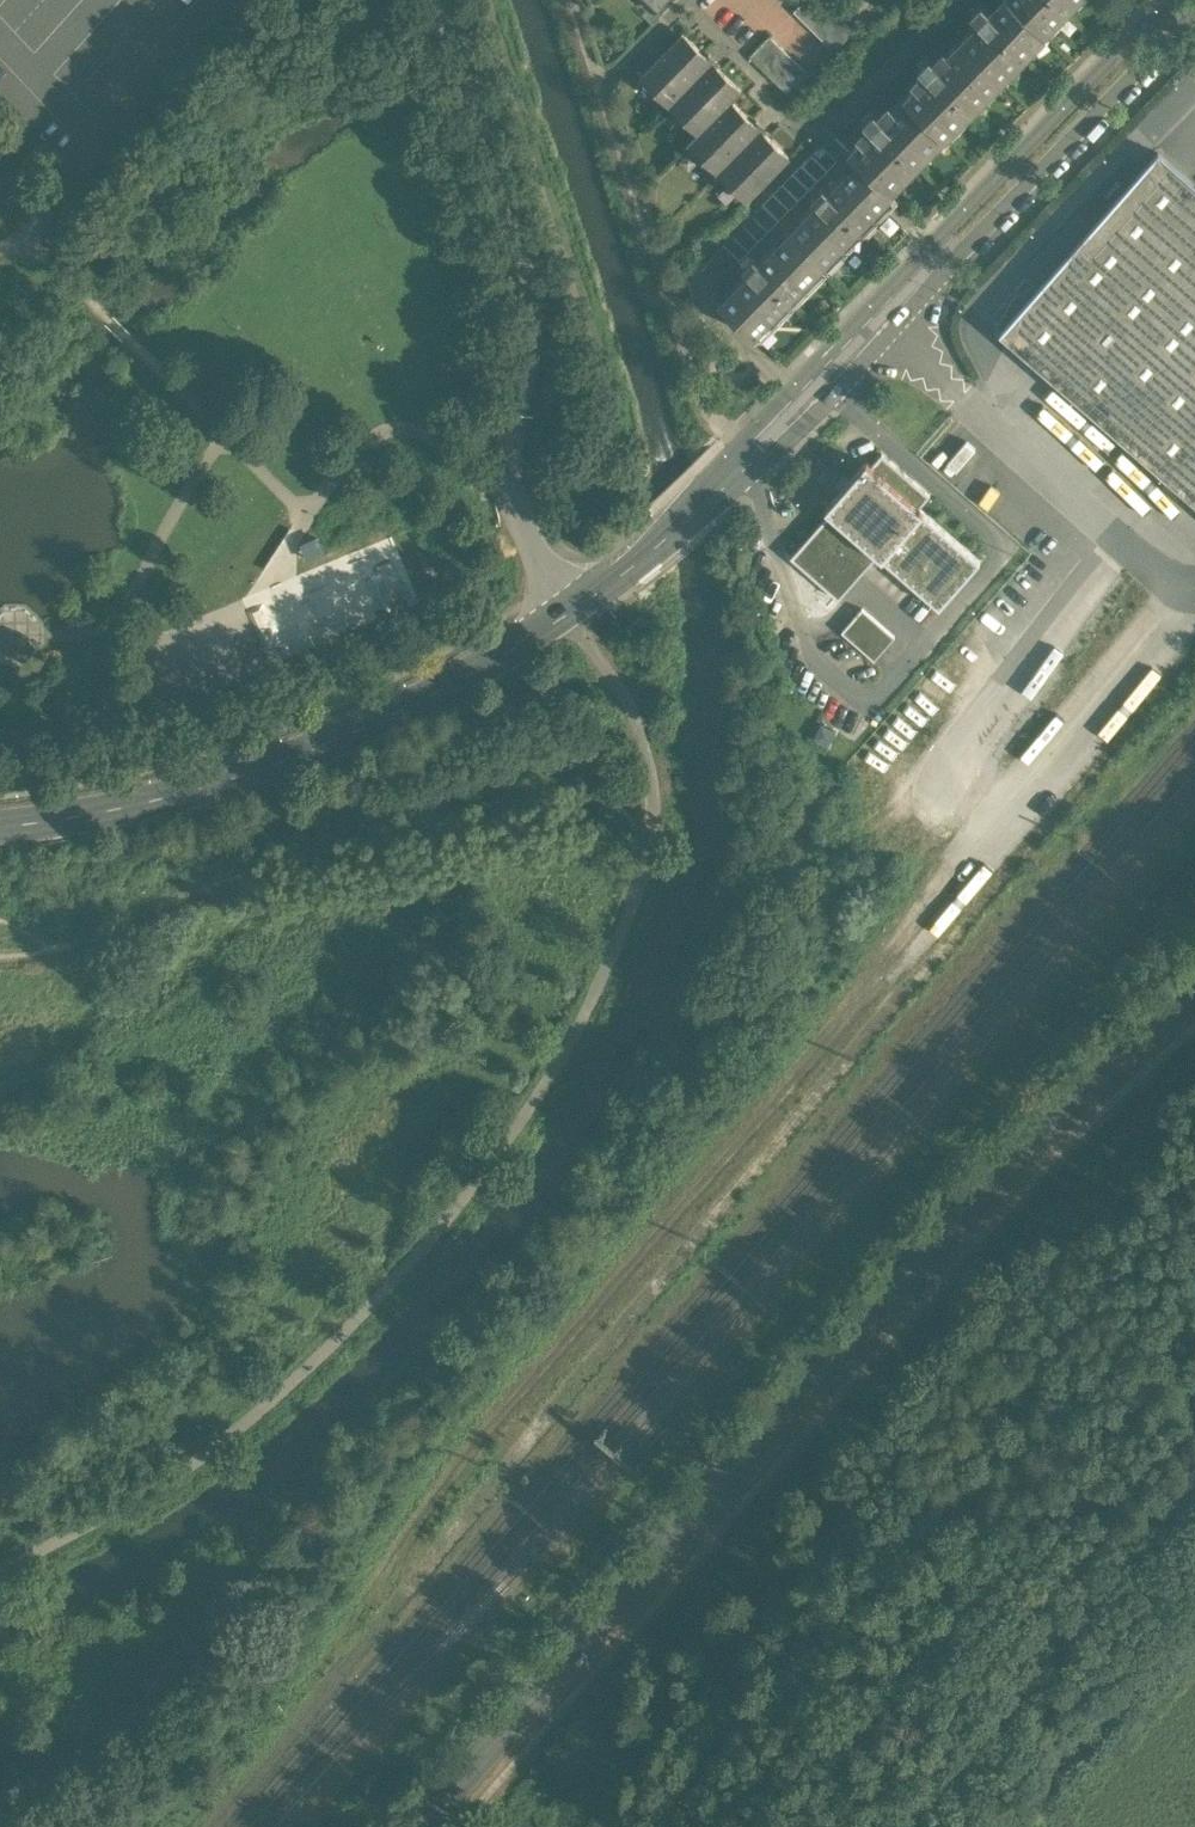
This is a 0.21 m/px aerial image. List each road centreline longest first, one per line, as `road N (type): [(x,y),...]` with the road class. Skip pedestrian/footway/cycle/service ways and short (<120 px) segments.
road 1 (secondary): [(0,823),(73,817),(299,754),(573,614),(745,470),(1194,1)]
road 2 (track): [(573,614),(637,733),(649,839),(610,952),(531,1100),(373,1301),(221,1440),(125,1504),(1,1565)]
road 3 (unclassified): [(416,1826),(809,1383),(1125,1045),(1194,986)]

